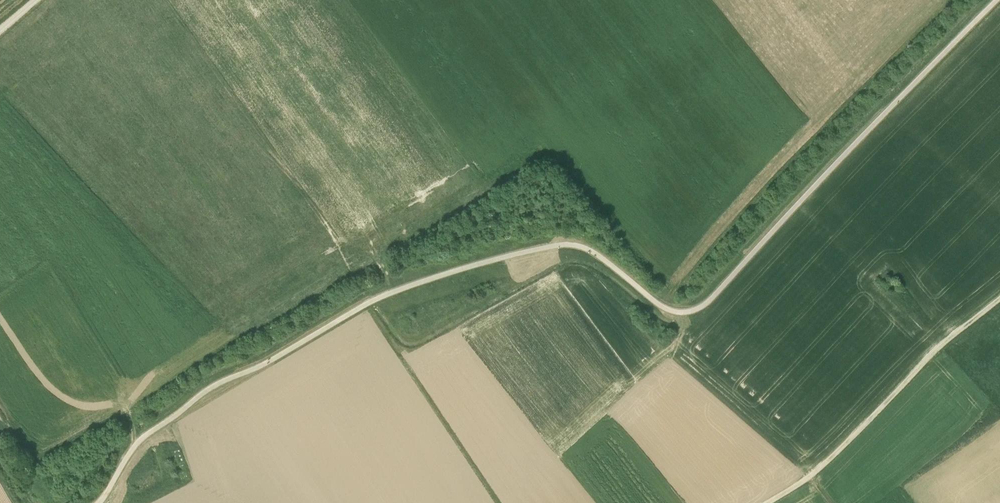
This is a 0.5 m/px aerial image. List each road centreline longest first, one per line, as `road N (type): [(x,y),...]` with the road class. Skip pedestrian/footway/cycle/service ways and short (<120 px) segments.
road 1 (track): [(999,296),(810,476),(766,502)]

